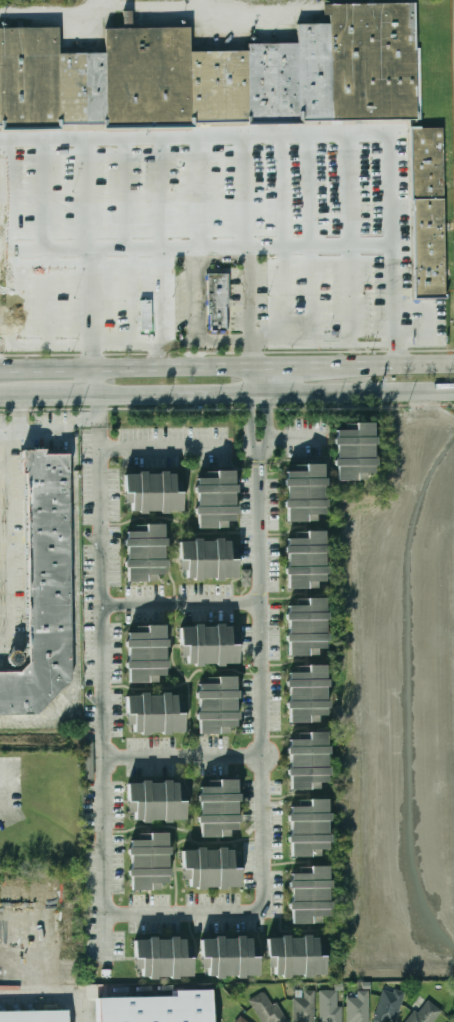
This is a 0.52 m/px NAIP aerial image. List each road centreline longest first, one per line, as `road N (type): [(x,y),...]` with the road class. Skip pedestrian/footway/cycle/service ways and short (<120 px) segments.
road 1 (secondary): [(92,394),(453,393)]
road 2 (secondary): [(265,363),(92,369)]

